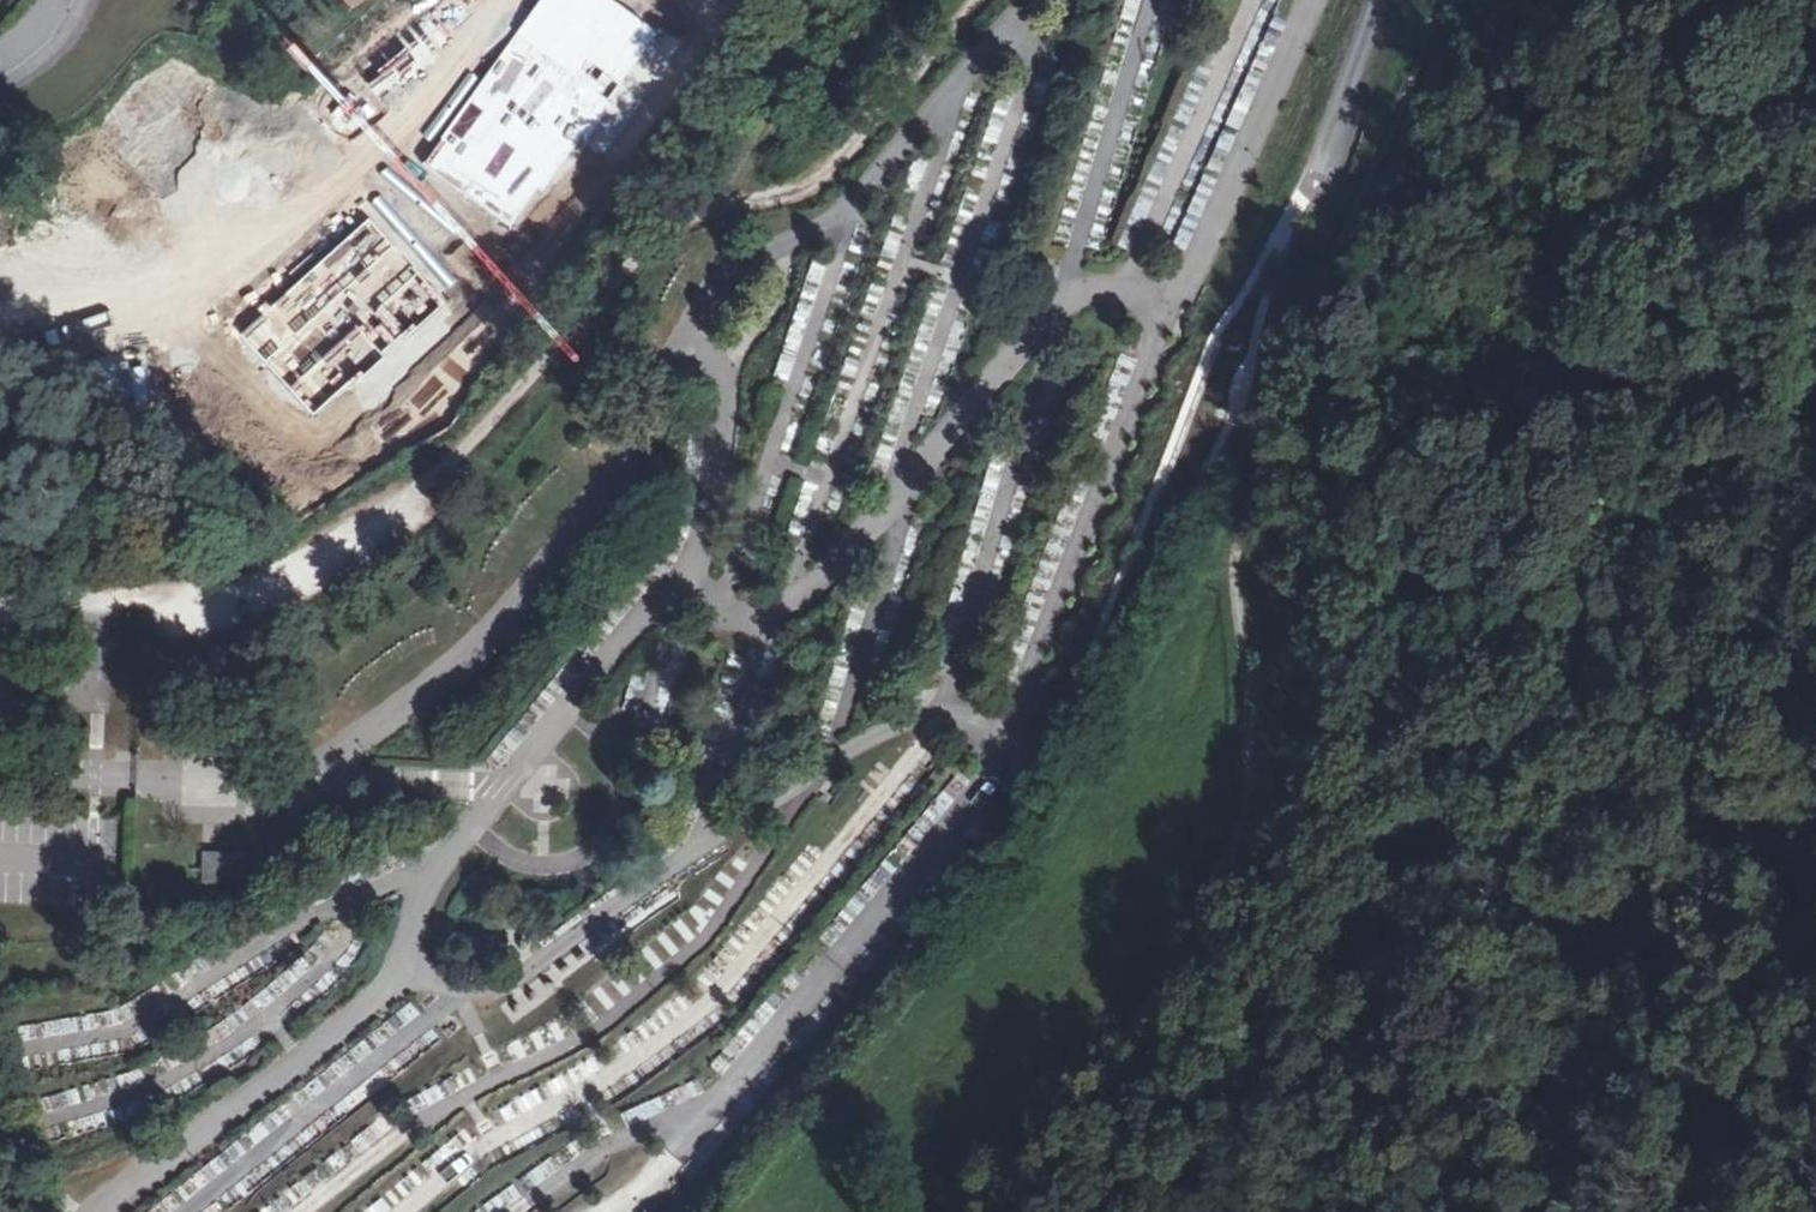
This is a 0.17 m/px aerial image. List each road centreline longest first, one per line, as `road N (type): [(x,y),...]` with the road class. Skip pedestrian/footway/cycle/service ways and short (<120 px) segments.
road 1 (track): [(1437,0),(1380,180),(1345,231),(1253,457),(1235,556),(1250,795),(1243,832),(1176,974),(990,1211)]
road 2 (track): [(100,600),(226,582),(300,559),(443,464),(661,232),(708,210),(824,180),(981,0)]
road 3 (track): [(806,0),(757,145),(708,210)]

